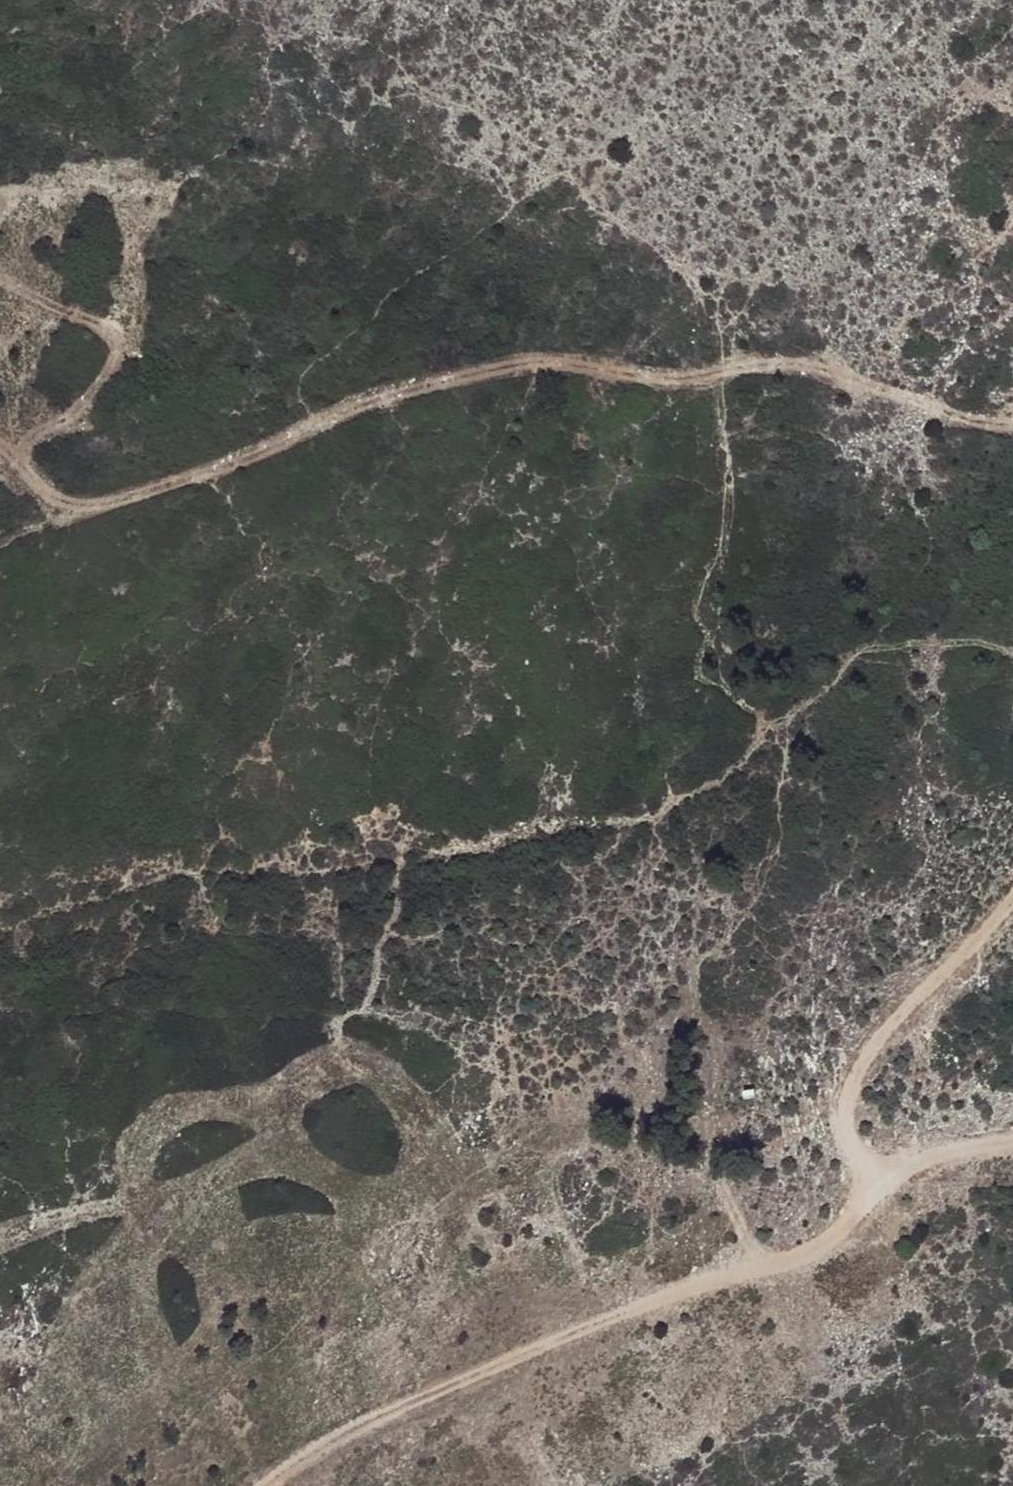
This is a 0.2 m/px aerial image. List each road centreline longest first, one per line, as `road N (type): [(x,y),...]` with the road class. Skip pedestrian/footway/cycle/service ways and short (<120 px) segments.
road 1 (track): [(1012,1137),(914,1141),(774,1267),(577,1337),(344,1438),(264,1485)]
road 2 (track): [(1012,892),(867,1045),(843,1098),(870,1178)]

